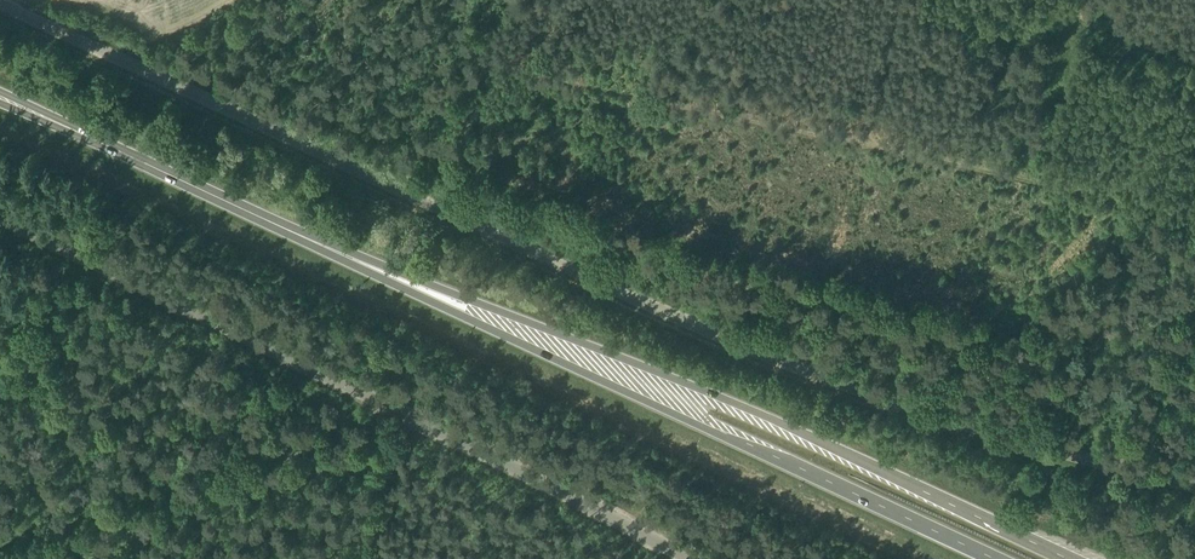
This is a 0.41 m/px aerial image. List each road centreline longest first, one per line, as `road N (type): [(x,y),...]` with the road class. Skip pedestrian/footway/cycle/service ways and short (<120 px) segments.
road 1 (unclassified): [(1194,485),(932,412),(728,335),(0,2)]
road 2 (unclassified): [(694,558),(0,219)]
road 3 (trunk): [(1069,558),(721,397),(480,303)]
road 4 (trunk): [(469,319),(994,558)]
road 5 (primary): [(330,247),(0,95)]
road 6 (primary): [(480,303),(330,247)]
road 7 (primary): [(330,247),(469,319)]

